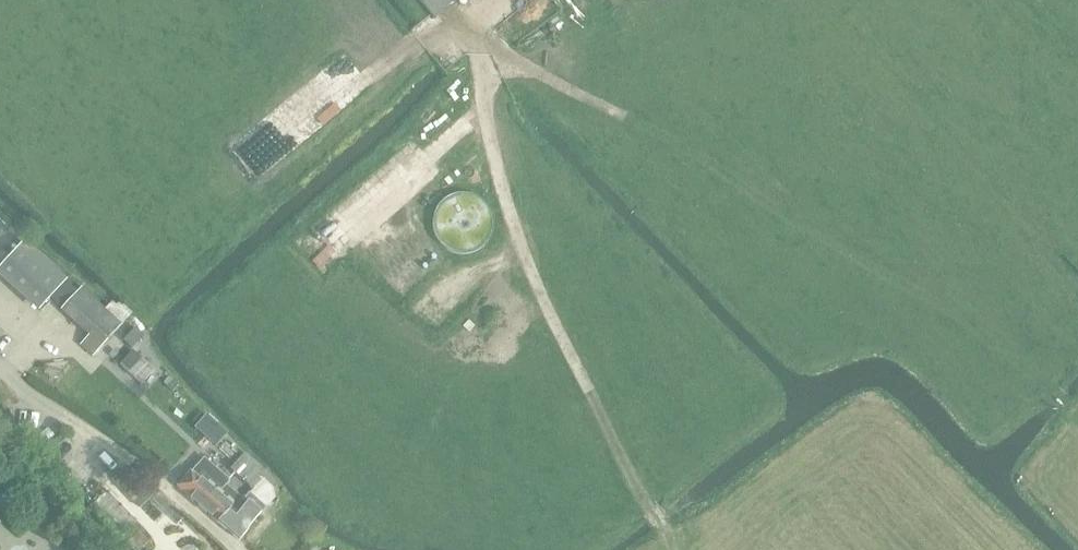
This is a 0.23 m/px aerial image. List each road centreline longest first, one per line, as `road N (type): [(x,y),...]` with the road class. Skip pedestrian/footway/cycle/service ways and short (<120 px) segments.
road 1 (track): [(673,549),(520,246),(470,47)]

